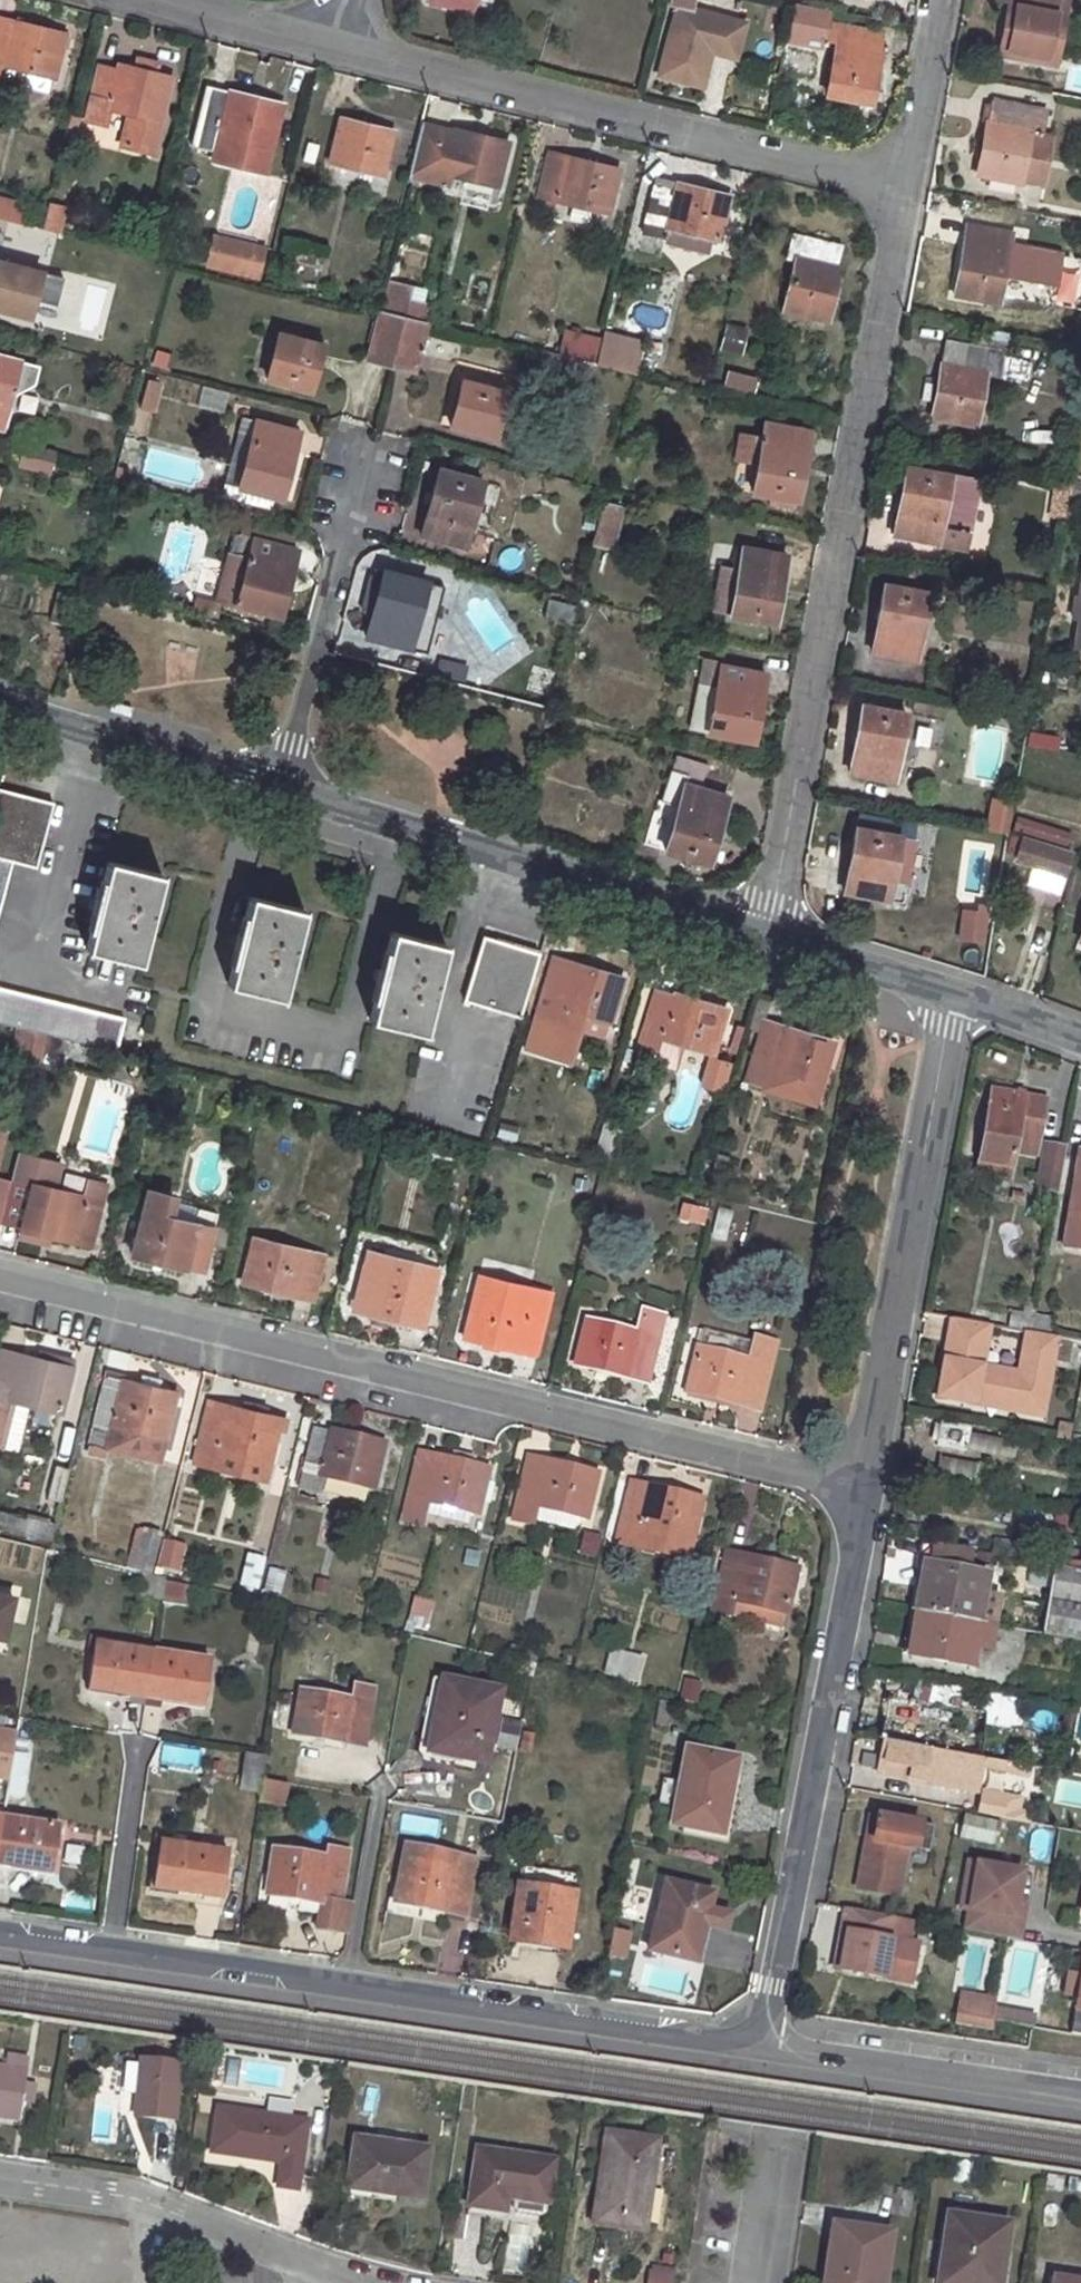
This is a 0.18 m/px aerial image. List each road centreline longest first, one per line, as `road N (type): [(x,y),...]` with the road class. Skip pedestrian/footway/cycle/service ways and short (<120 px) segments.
road 1 (residential): [(0,1274),(865,1495)]
road 2 (residential): [(767,933),(913,180)]
road 3 (residential): [(913,180),(485,91),(340,52)]
road 4 (residential): [(752,2036),(768,2011),(865,1495)]
road 5 (unclassified): [(767,933),(279,796)]
road 6 (residential): [(865,1495),(951,997)]
road 7 (residential): [(347,1980),(473,2009),(657,2036),(716,2043),(752,2036)]
road 8 (residential): [(0,2182),(155,2207),(365,2282)]
road 9 (residential): [(279,796),(362,460)]
road 10 (residential): [(1080,2094),(782,2047),(752,2036)]
road 11 (unclassified): [(279,796),(0,711)]
road 12 (residential): [(108,1956),(347,1980)]
road 13 (residential): [(138,1740),(108,1956)]
road 14 (residential): [(347,1980),(378,1795),(388,1784)]
road 15 (unclassified): [(951,997),(767,933)]
road 16 (residential): [(913,180),(946,0)]
road 17 (residential): [(340,52),(165,0)]
road 18 (unclassified): [(1080,1043),(951,997)]
road 19 (residential): [(756,2282),(777,2152)]

